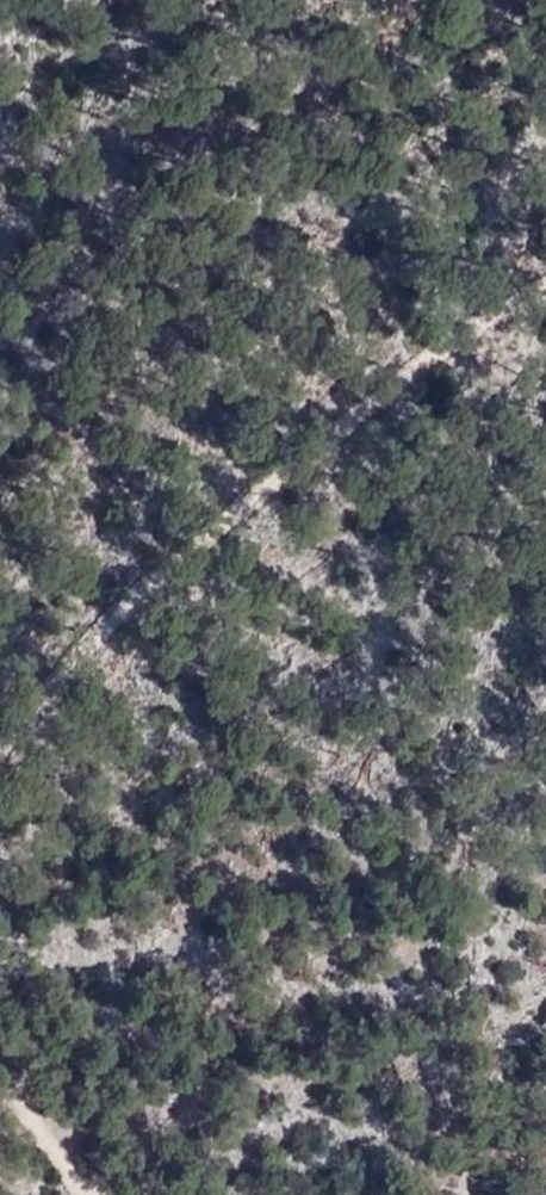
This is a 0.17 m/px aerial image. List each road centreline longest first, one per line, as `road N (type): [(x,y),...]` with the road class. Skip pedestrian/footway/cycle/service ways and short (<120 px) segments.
road 1 (track): [(545,291),(427,357),(180,563),(0,742)]
road 2 (track): [(0,1089),(86,1194)]

